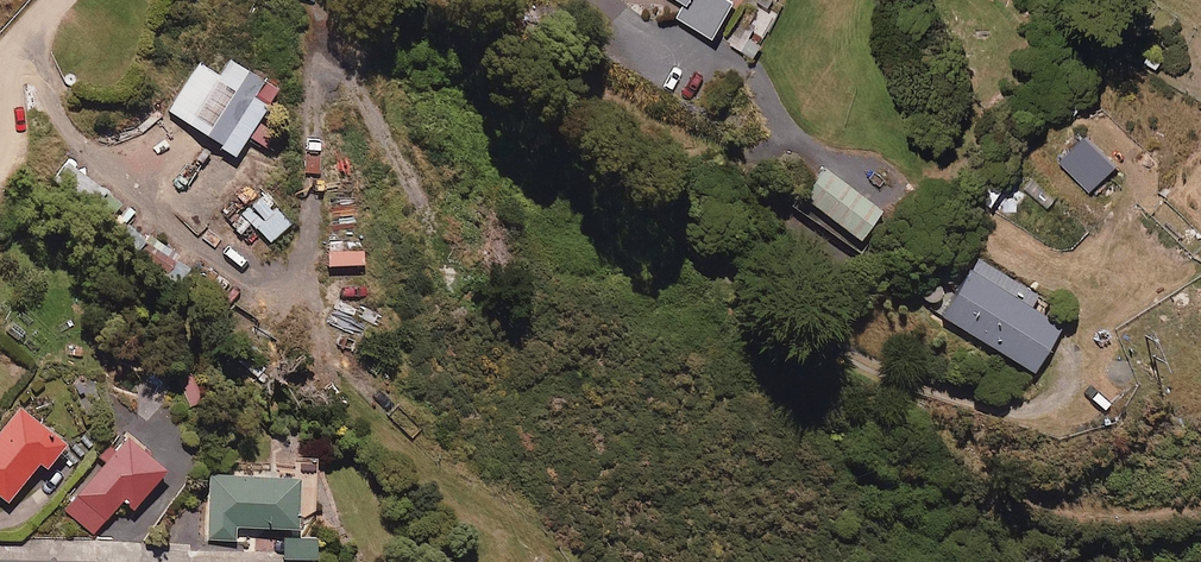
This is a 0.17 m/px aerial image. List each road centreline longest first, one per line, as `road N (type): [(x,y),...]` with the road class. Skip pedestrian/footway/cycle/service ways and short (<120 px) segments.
road 1 (residential): [(713,71),(580,0)]

